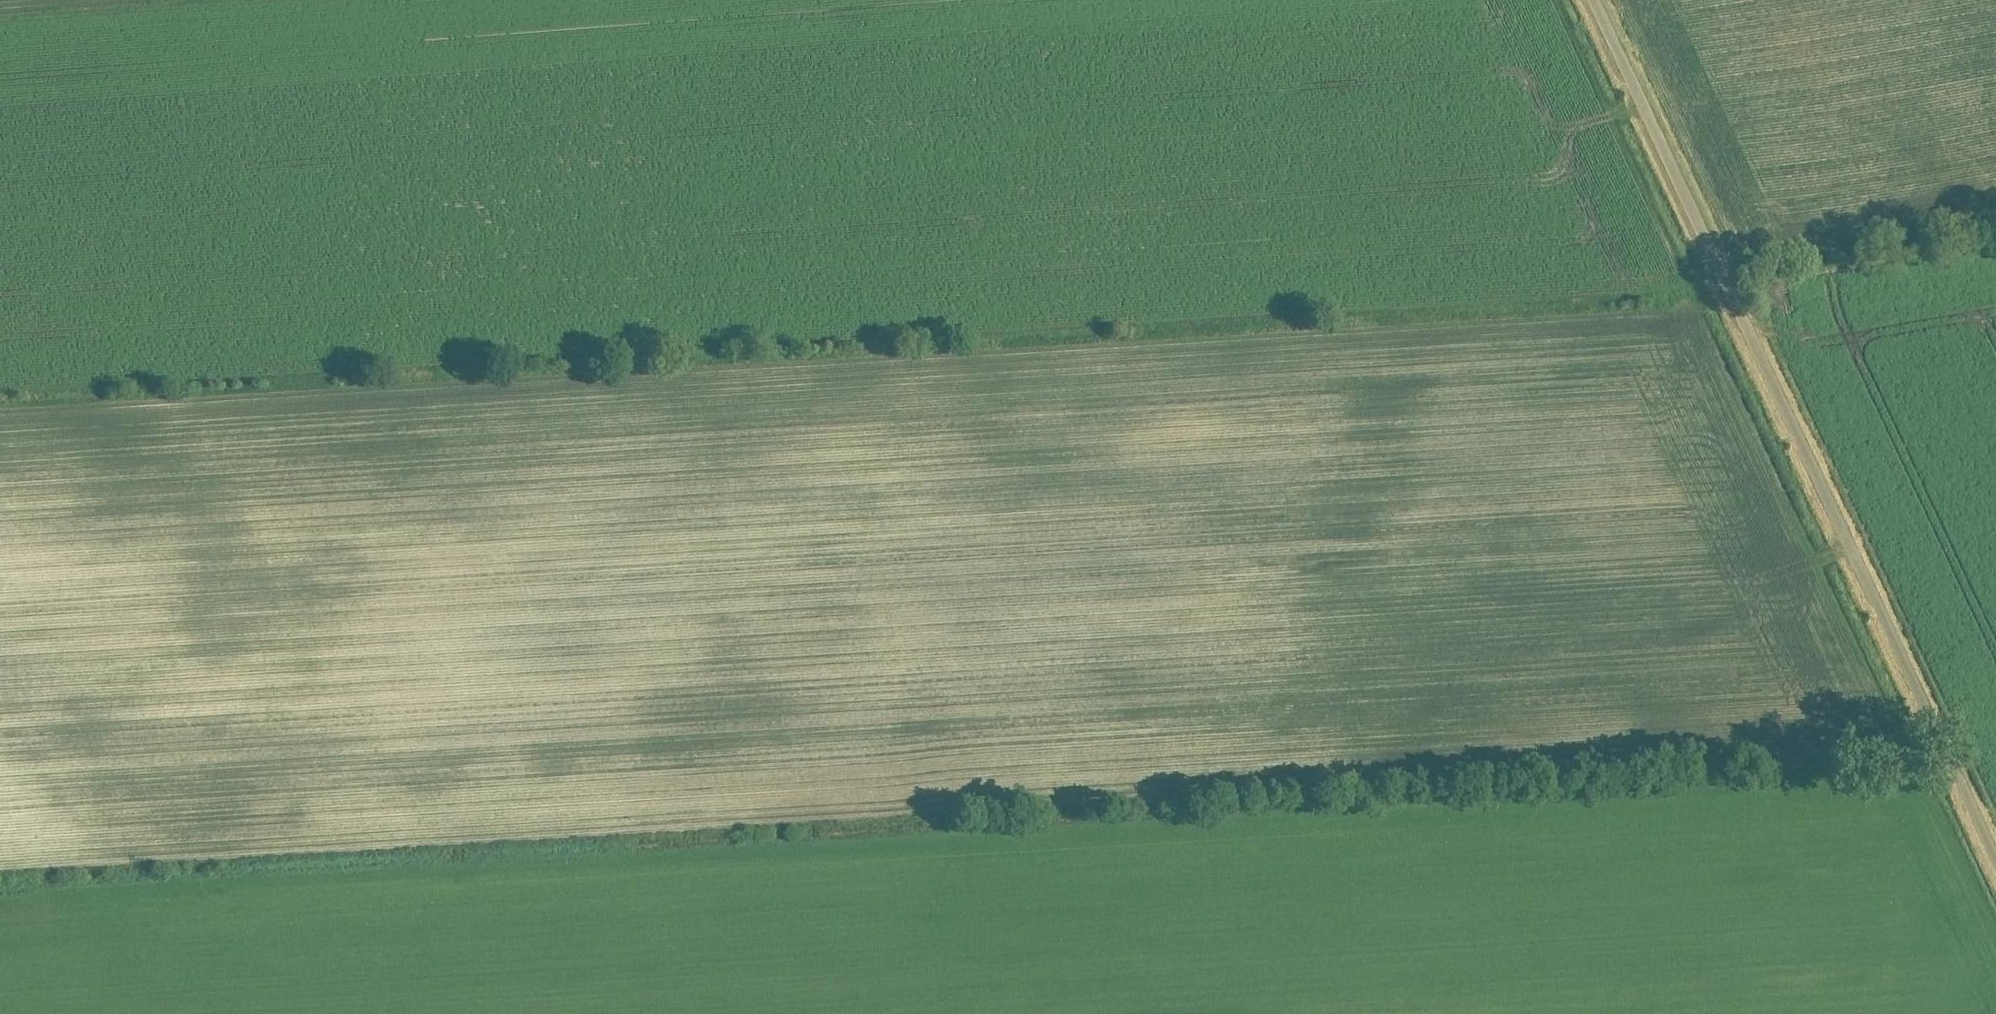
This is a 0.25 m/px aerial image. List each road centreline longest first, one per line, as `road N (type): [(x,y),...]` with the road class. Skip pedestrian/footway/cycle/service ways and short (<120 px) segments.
road 1 (residential): [(1995,873),(1589,0)]

